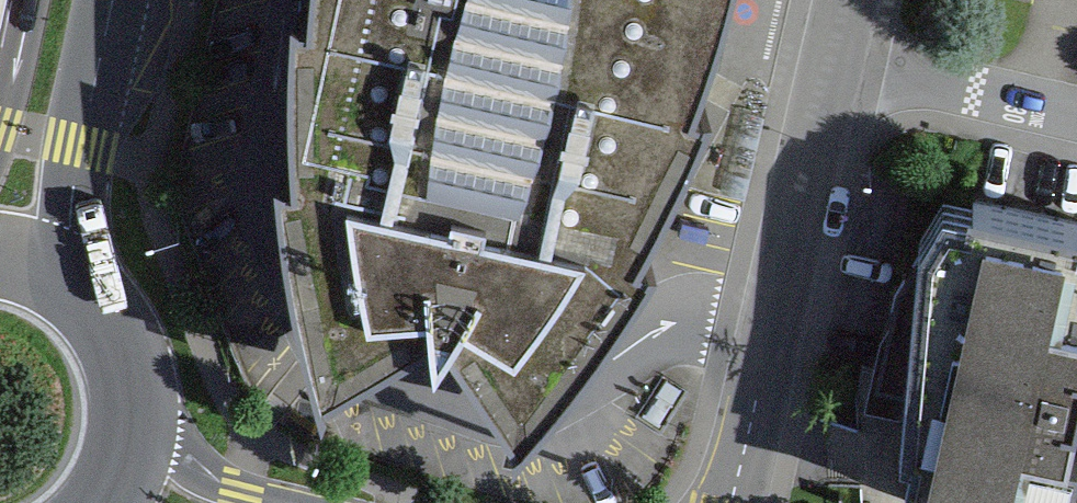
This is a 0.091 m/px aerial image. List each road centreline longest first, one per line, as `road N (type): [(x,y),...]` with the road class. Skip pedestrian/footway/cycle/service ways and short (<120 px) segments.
road 1 (residential): [(724,502),(830,63)]
road 2 (primary): [(76,287),(73,228),(83,150),(116,0)]
road 3 (residential): [(1076,119),(830,63)]
road 4 (primary): [(138,420),(116,333),(76,287)]
road 5 (residential): [(261,502),(205,474),(138,420)]

